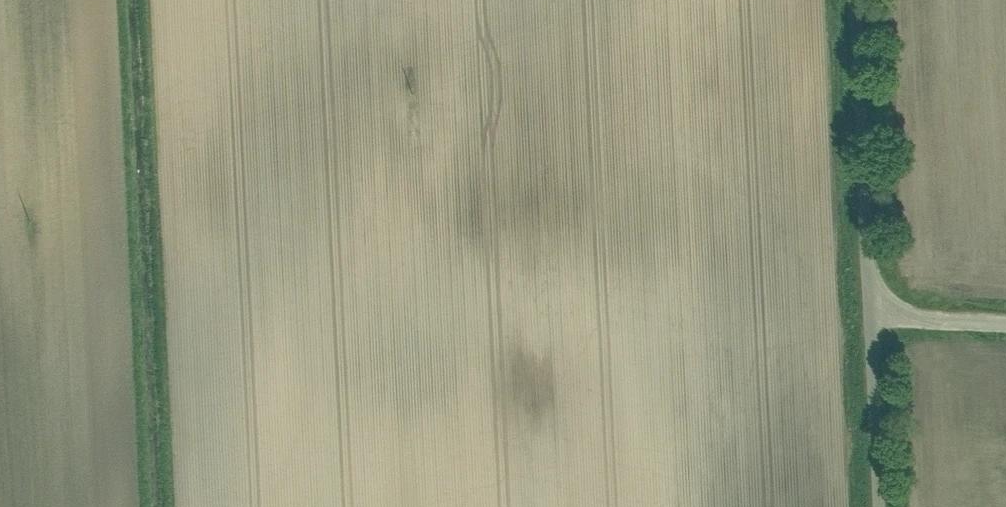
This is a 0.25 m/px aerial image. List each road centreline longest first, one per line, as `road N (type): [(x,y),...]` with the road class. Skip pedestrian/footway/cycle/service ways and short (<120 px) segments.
road 1 (track): [(874,307),(882,506)]

